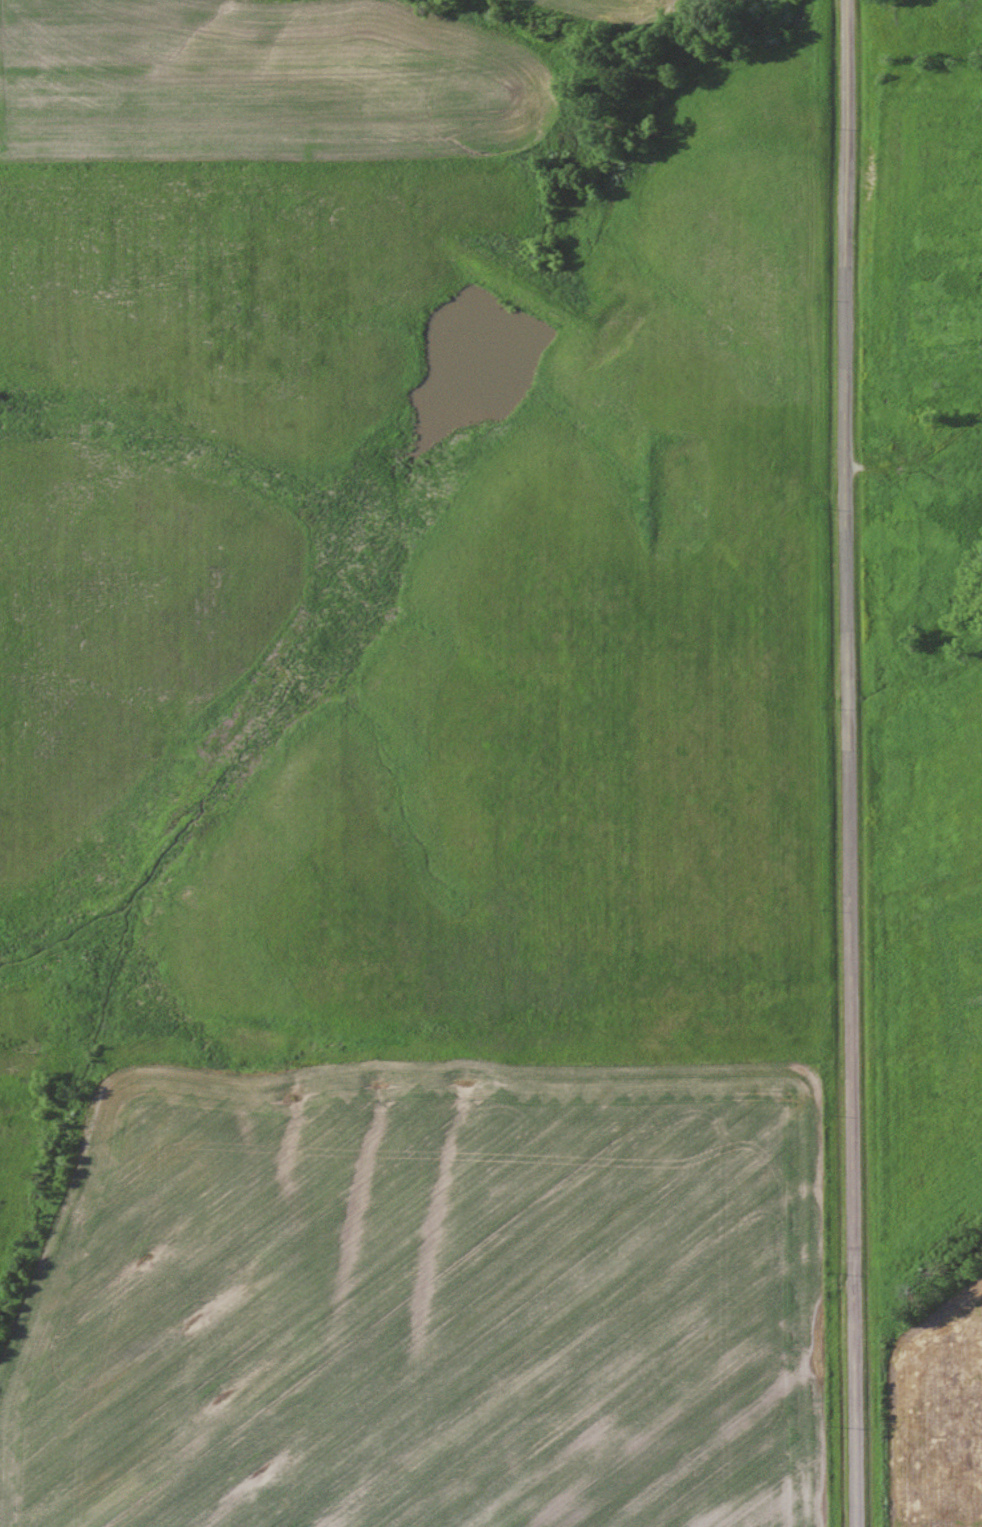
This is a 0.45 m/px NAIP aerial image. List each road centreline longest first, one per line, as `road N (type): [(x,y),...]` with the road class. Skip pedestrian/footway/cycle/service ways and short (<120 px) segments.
road 1 (residential): [(857,1526),(847,0)]

